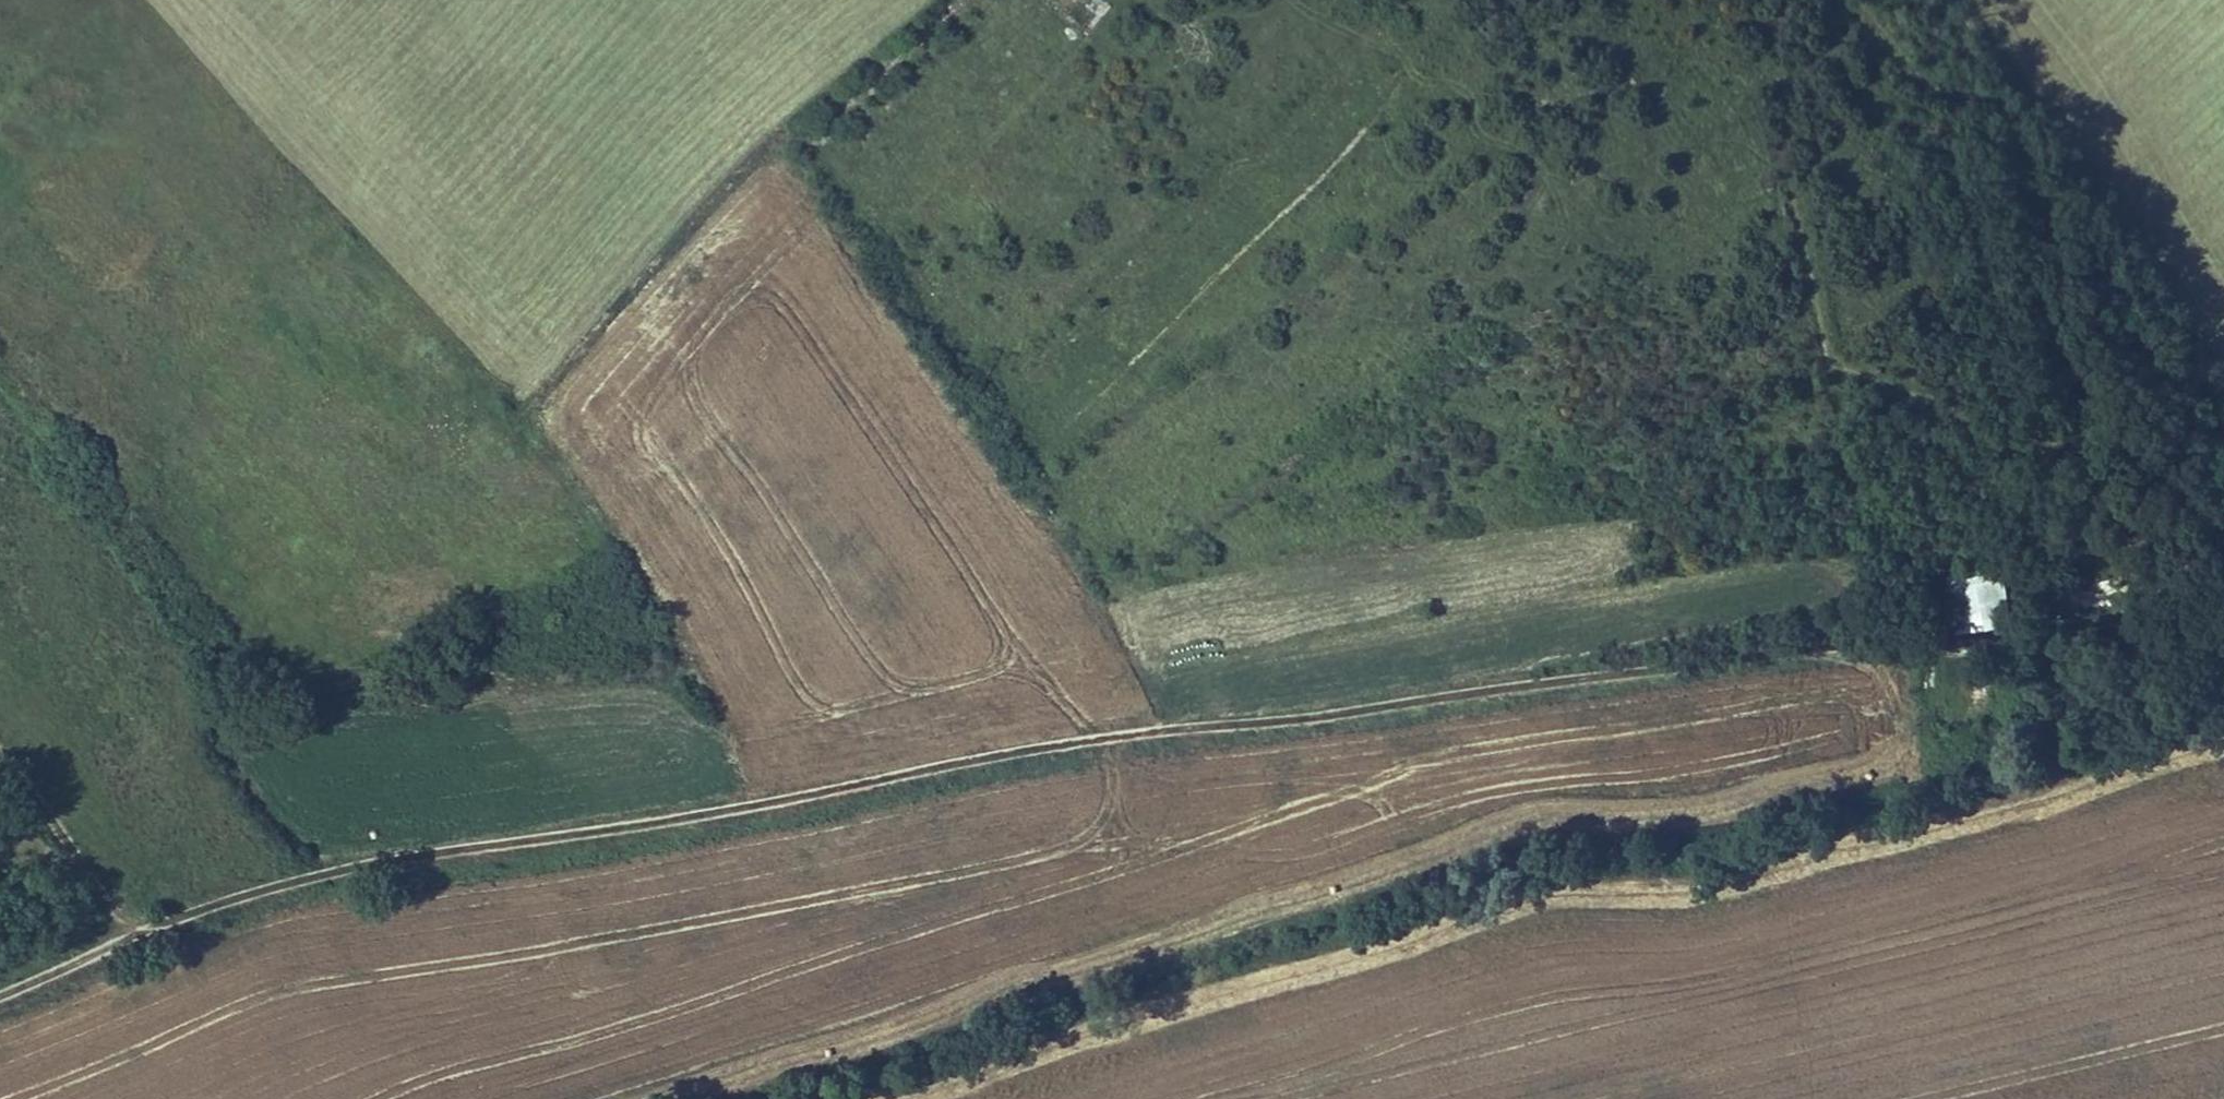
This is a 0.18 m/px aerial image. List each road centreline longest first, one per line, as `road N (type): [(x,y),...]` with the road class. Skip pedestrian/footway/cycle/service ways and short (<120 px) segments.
road 1 (track): [(0,978),(138,923),(209,966),(772,855),(1433,761),(1905,679)]
road 2 (track): [(138,923),(0,755)]

